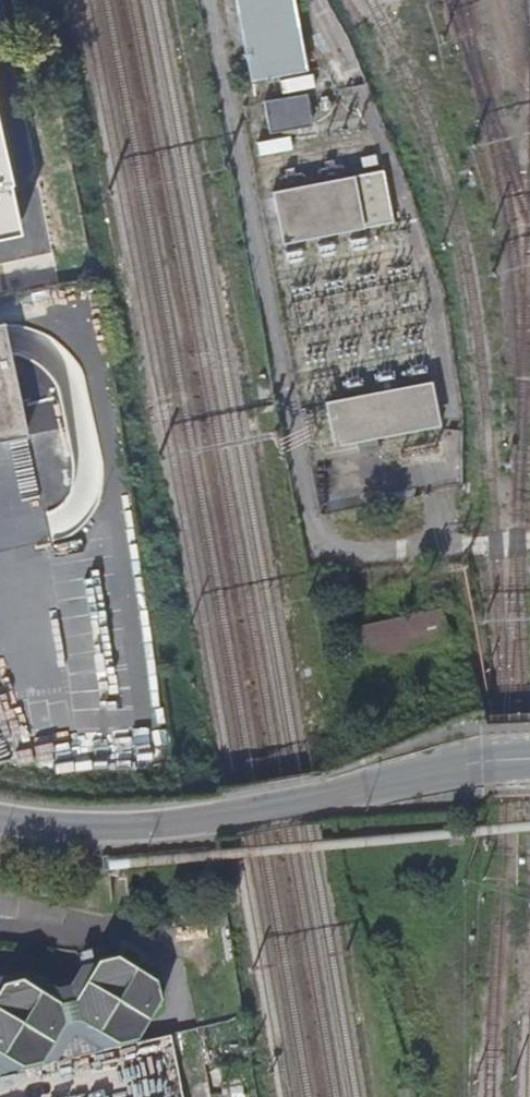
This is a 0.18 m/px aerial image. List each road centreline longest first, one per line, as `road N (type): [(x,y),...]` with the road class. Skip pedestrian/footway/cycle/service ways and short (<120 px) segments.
road 1 (unclassified): [(529,760),(217,820),(91,830),(0,818)]
road 2 (unclassified): [(186,1023),(167,942),(0,906)]

